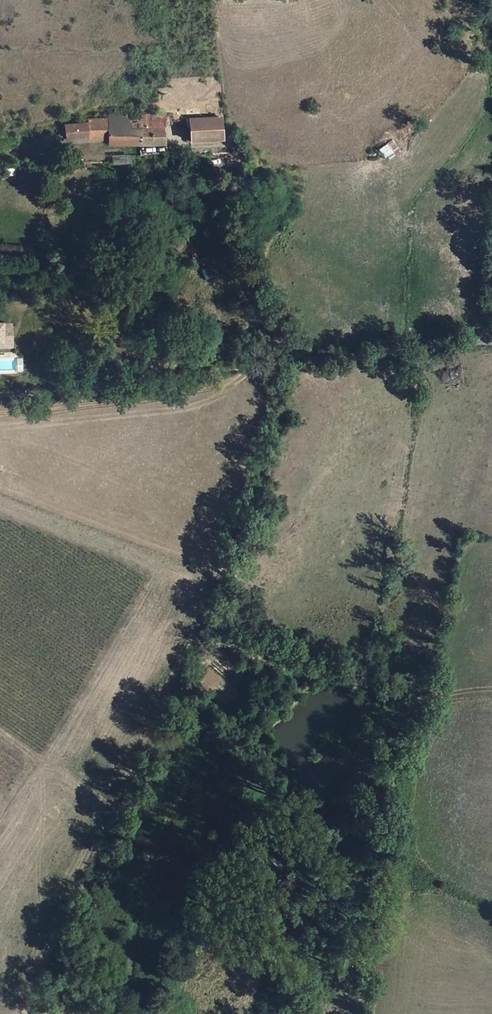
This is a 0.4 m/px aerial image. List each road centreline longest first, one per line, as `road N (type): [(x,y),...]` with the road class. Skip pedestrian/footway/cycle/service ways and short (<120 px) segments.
road 1 (track): [(294,358),(160,381),(0,394)]
road 2 (unclassified): [(491,341),(294,358)]

